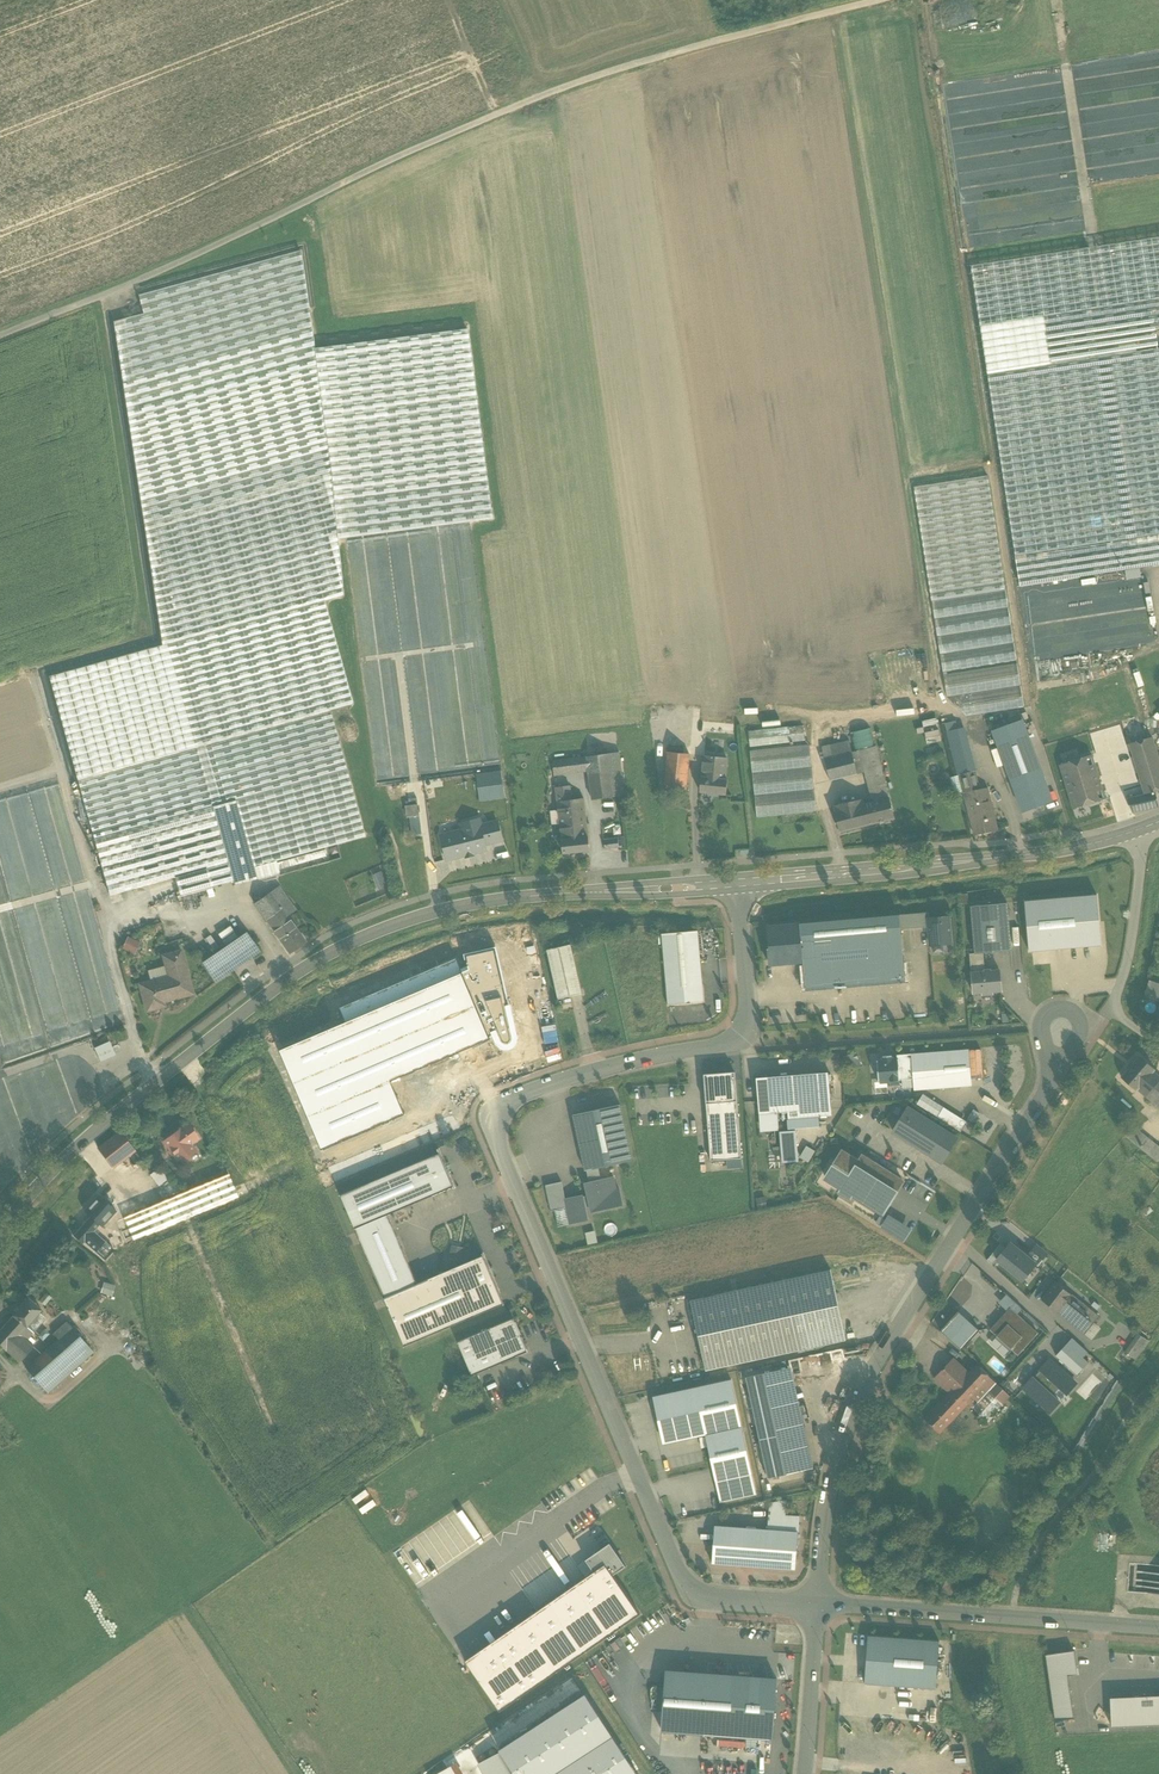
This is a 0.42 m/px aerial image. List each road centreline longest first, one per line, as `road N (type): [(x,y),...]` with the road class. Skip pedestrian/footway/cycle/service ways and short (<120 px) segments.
road 1 (unclassified): [(737,883),(747,1015),(741,1035),(518,1096),(501,1112),(497,1134),(680,1576),(709,1599),(817,1605)]
road 2 (track): [(0,332),(292,209),(549,88),(726,27),(852,0)]
road 3 (tertiary): [(0,1237),(66,1159),(343,947),(493,900),(737,883)]
road 4 (residential): [(817,1605),(831,1480),(862,1389),(1084,1027)]
road 5 (tertiary): [(737,883),(1083,846),(1158,822)]
road 6 (unclassified): [(817,1605),(1158,1627)]
road 7 (track): [(758,704),(839,718),(943,705)]
road 8 (track): [(1146,827),(1133,940),(1110,1008)]
road 9 (residential): [(803,1773),(817,1605)]

